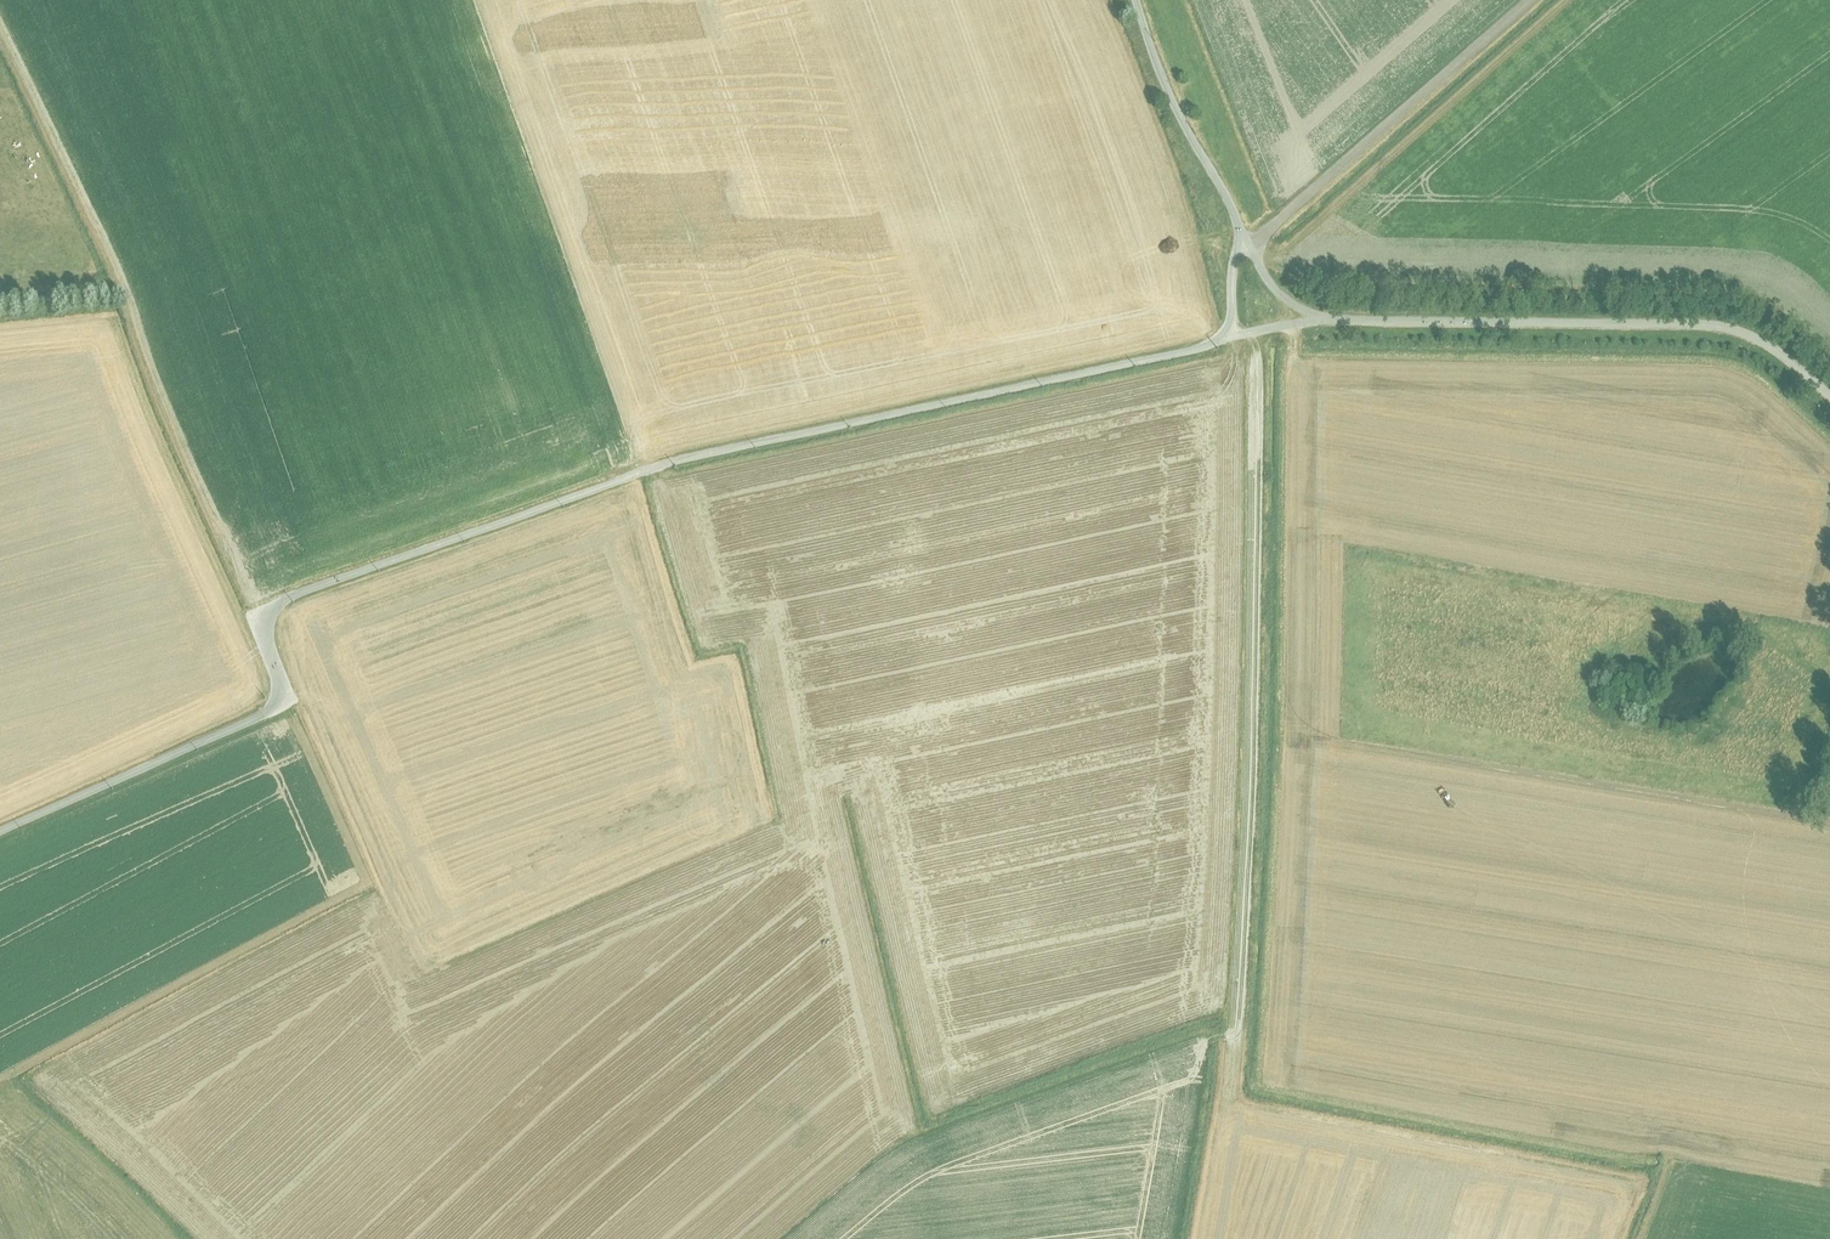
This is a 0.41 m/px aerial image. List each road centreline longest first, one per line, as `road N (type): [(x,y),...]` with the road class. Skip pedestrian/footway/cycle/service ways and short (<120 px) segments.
road 1 (unclassified): [(0,833),(274,711),(281,680),(265,629),(267,615),(290,597),(663,464),(1185,351),(1227,334)]
road 2 (track): [(267,615),(254,607),(221,538),(113,262),(0,28)]
road 3 (unclassified): [(1829,396),(1760,341),(1715,326),(1321,320)]
road 4 (track): [(1248,244),(1531,0)]
road 5 (unclassified): [(1135,0),(1175,110),(1248,244)]

